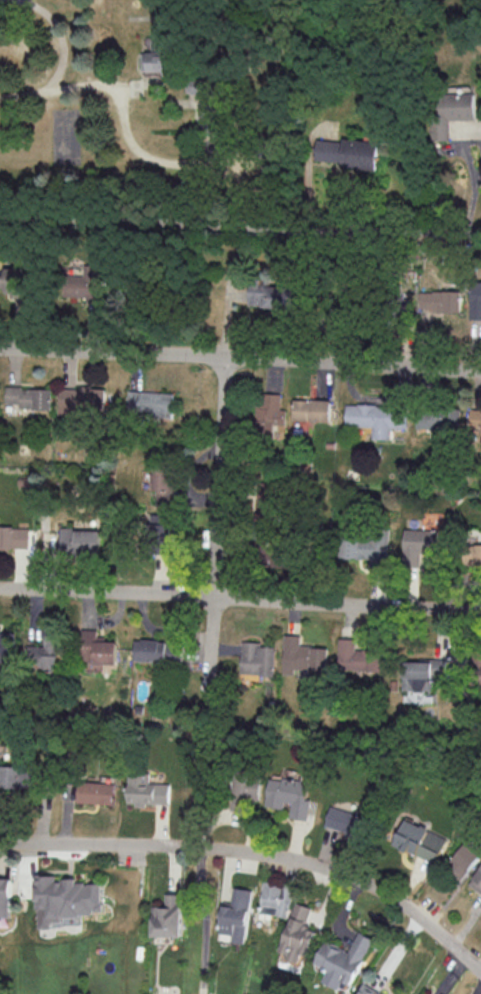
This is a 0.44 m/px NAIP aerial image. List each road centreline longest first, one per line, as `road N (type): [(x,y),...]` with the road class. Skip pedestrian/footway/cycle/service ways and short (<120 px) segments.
road 1 (residential): [(480,971),(395,898),(292,858),(198,847),(0,845)]
road 2 (residential): [(480,373),(0,349)]
road 3 (residential): [(0,590),(480,612)]
road 4 (residential): [(0,217),(480,237)]
road 5 (residential): [(0,96),(89,83),(119,88),(129,138),(146,157),(227,159)]
road 6 (residential): [(215,598),(225,358)]

